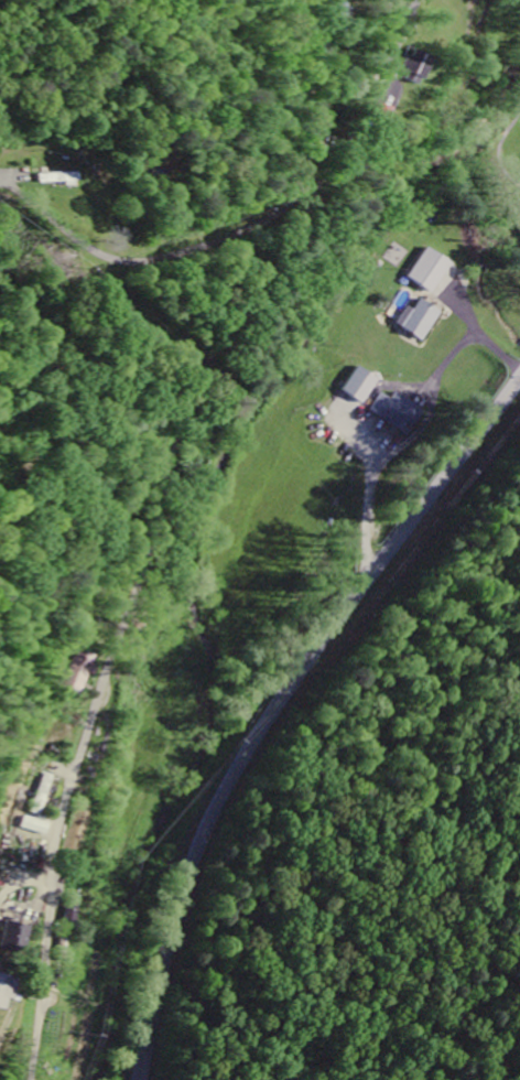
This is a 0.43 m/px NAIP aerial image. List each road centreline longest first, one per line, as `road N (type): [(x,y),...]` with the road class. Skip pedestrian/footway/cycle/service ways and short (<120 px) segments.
road 1 (residential): [(417,0),(370,101),(207,375),(178,440),(57,829),(31,1079)]
road 2 (secondary): [(141,1079),(182,887),(234,765),(324,629),(519,379)]

